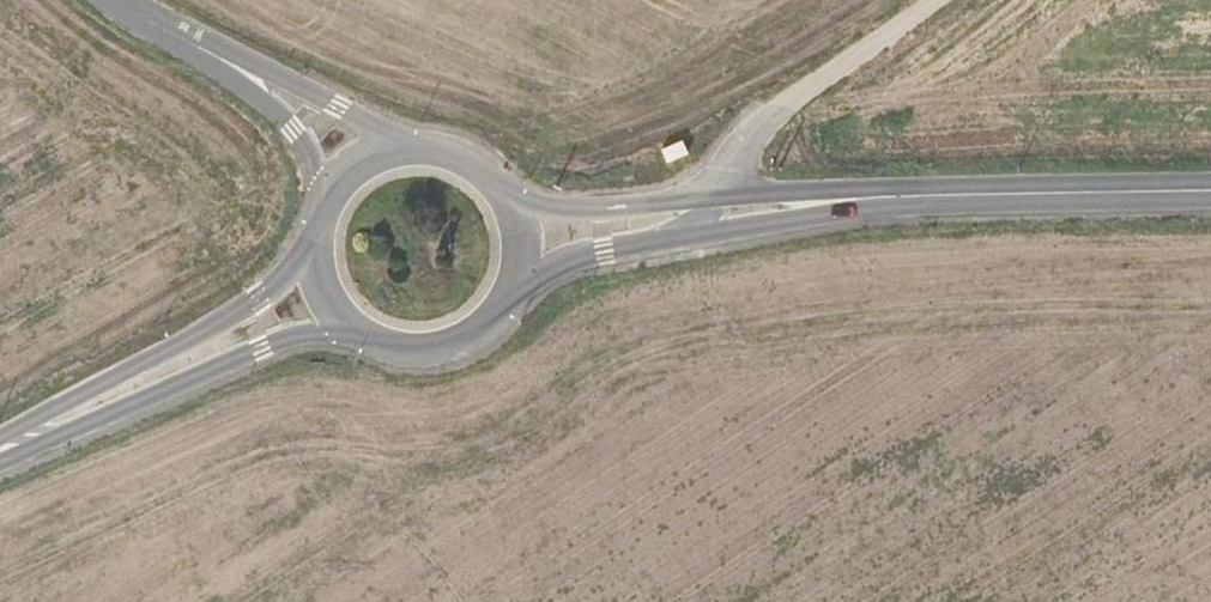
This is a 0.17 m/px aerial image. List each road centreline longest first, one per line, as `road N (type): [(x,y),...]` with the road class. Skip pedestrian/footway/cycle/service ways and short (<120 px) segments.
road 1 (tertiary): [(501,298),(561,265),(605,252),(883,198)]
road 2 (tertiary): [(883,198),(711,199),(562,210),(495,195)]
road 3 (tertiary): [(0,454),(294,337),(357,336)]
road 4 (tertiary): [(311,255),(260,300),(0,445)]
road 5 (tertiary): [(1210,194),(883,198)]
road 6 (residential): [(425,152),(222,59)]
road 7 (residential): [(222,59),(293,130),(328,196)]
road 8 (tertiary): [(357,336),(421,352),(481,325),(501,298)]

